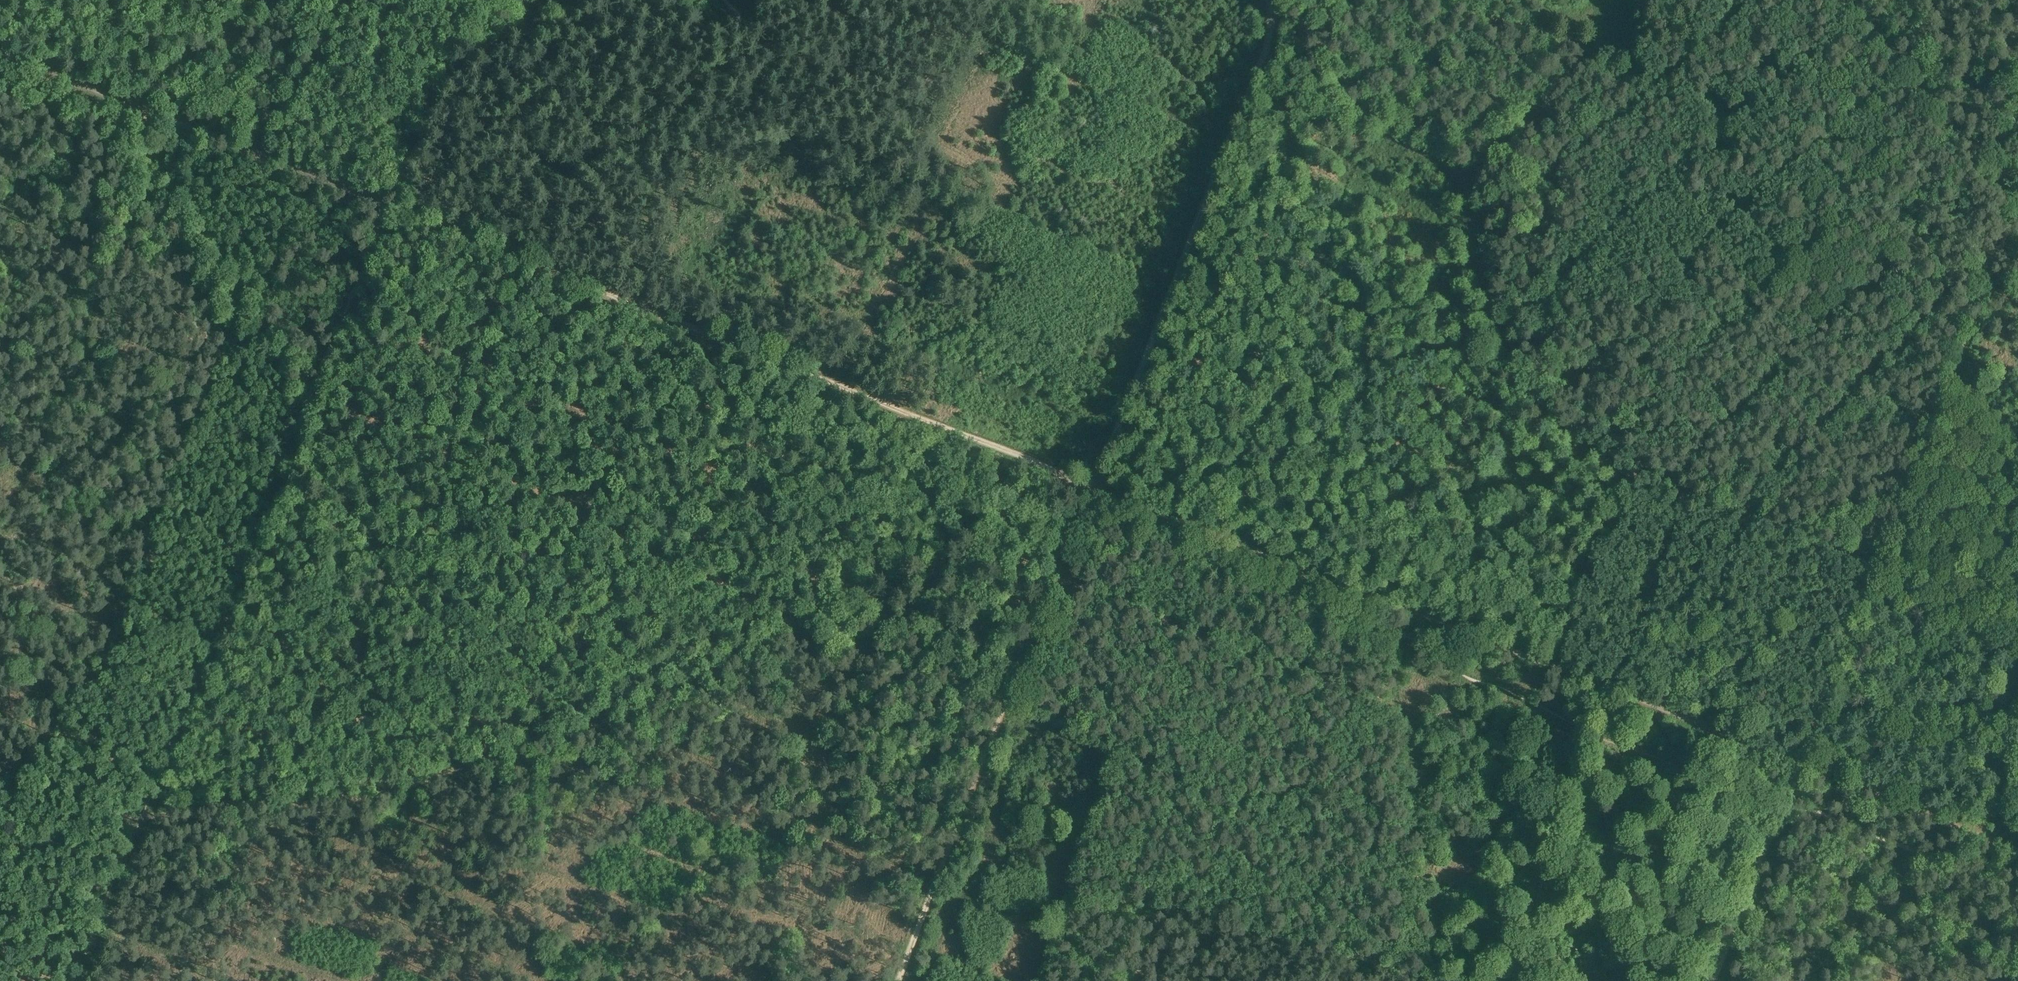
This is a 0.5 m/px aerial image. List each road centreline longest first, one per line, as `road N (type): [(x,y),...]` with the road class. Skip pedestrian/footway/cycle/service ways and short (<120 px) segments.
road 1 (track): [(1094,481),(992,516),(700,674),(421,781),(332,803),(152,815),(0,838)]
road 2 (track): [(1868,575),(1555,436),(1512,375),(1484,306),(1463,179),(1292,56),(1266,47)]
road 3 (track): [(85,980),(389,224)]
road 4 (track): [(1094,481),(1801,764)]
road 5 (track): [(389,224),(1094,481)]
road 6 (track): [(1801,764),(1873,562),(2017,212)]
road 7 (track): [(897,980),(1094,481)]
road 8 (track): [(1925,438),(1756,219),(1604,46)]
road 9 (track): [(1094,481),(1268,36)]
road 10 (track): [(0,51),(389,224)]
road 11 (track): [(840,385),(947,113)]
road 12 (track): [(1463,179),(1495,136),(1651,0)]
road 13 (track): [(389,224),(483,0)]
road 14 (track): [(1716,980),(1801,764)]
road 15 (track): [(1801,764),(2017,849)]
road 16 (track): [(2017,662),(1864,591)]
road 17 (track): [(607,0),(537,39),(456,53)]
road 18 (track): [(2017,694),(1991,782),(1986,839)]

